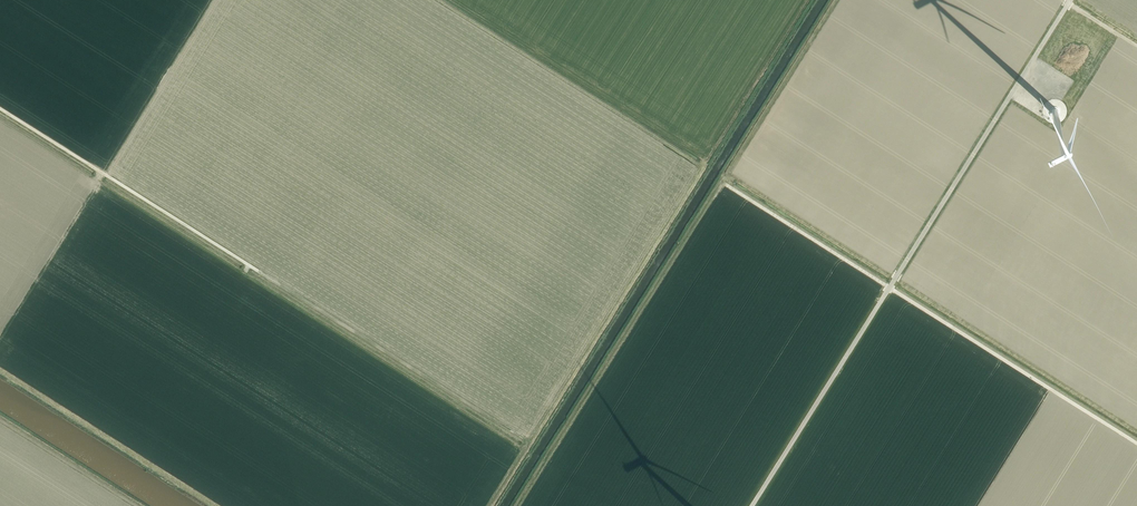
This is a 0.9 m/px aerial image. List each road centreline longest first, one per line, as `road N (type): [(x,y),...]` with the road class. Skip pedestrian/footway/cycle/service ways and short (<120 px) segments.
road 1 (track): [(525,439),(0,109)]

